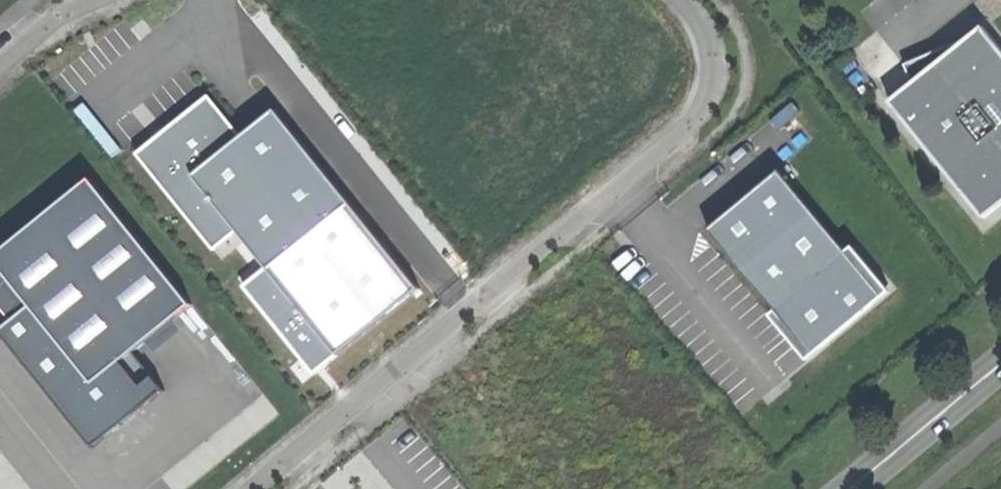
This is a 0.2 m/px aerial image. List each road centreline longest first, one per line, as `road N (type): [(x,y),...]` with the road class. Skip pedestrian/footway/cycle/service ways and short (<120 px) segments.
road 1 (unclassified): [(247,488),(681,115),(697,73),(686,21),(670,0)]
road 2 (secondary): [(852,488),(1000,366)]

